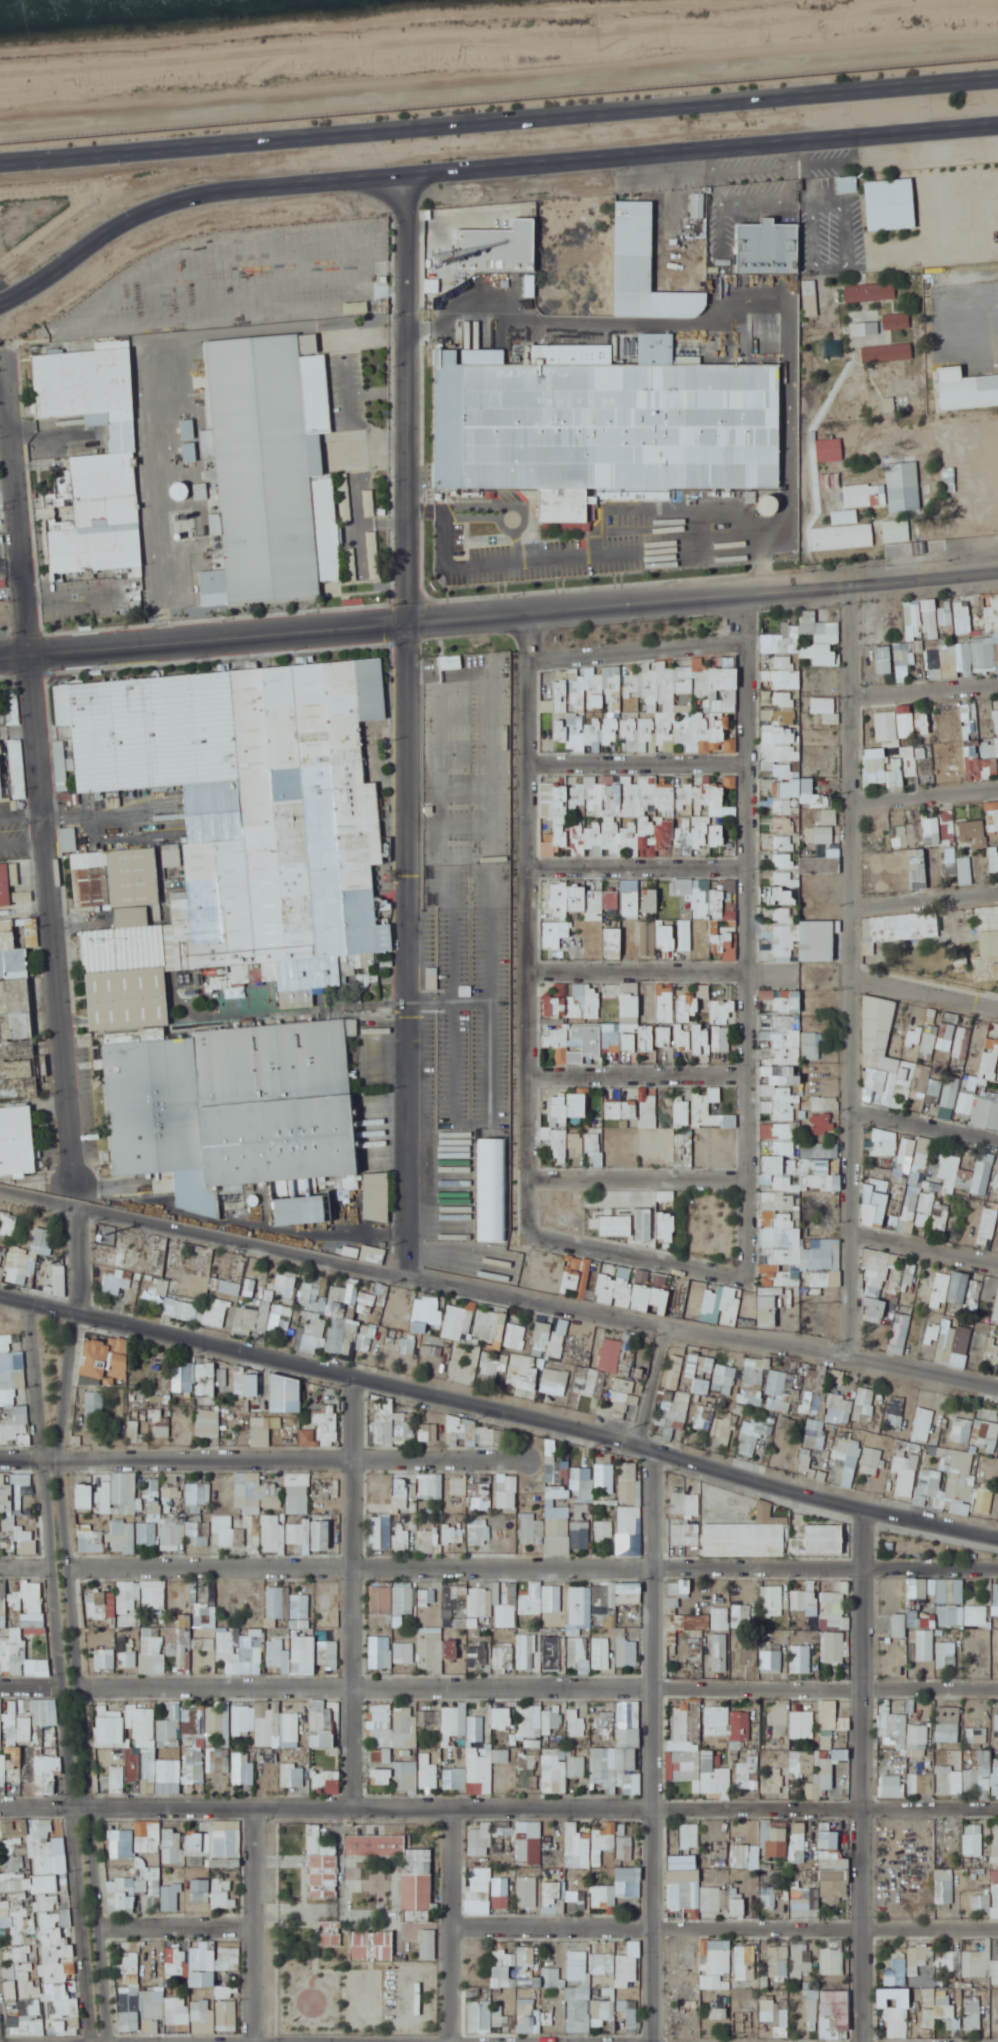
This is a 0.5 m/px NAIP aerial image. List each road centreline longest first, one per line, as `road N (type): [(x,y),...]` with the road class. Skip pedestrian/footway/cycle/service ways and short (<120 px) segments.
road 1 (residential): [(409,1280),(405,179)]
road 2 (primary): [(1,306),(132,222),(192,199),(997,127)]
road 3 (residential): [(997,1537),(0,1295)]
road 4 (residential): [(0,1191),(665,1336),(997,1399)]
road 5 (primary): [(997,83),(0,166)]
road 6 (residential): [(71,1564),(997,1563)]
road 7 (residential): [(997,1686),(82,1684)]
road 8 (residential): [(76,1183),(7,361)]
road 9 (secondary): [(847,580),(31,651)]
road 10 (residential): [(847,580),(851,1369)]
road 11 (residential): [(110,2041),(64,1461),(79,1315)]
road 12 (residential): [(743,1274),(743,588)]
road 13 (residential): [(352,1811),(997,1812)]
road 14 (residential): [(527,605),(531,1235)]
road 15 (residential): [(655,1453),(655,2041)]
road 16 (residential): [(43,1461),(89,2041)]
road 17 (residential): [(865,1510),(865,2041)]
road 18 (residential): [(352,1811),(354,1379)]
road 19 (residential): [(0,1459),(354,1461)]
road 20 (residential): [(0,1805),(352,1811)]
road 21 (residential): [(453,1810),(455,2041)]
road 22 (residential): [(256,2041),(258,1811)]
road 23 (residential): [(527,1069),(745,1068)]
road 24 (residential): [(528,1176),(745,1173)]
road 25 (residential): [(529,966),(745,965)]
road 26 (residential): [(531,1235),(743,1274)]
road 27 (residential): [(528,655),(743,641)]
road 28 (residential): [(529,763),(744,760)]
road 29 (residential): [(529,862),(744,863)]
road 30 (residential): [(354,1461),(532,1461)]
road 31 (residential): [(30,1303),(43,1461)]
road 32 (secondary): [(997,567),(847,580)]
road 33 (residential): [(848,692),(997,680)]
road 34 (residential): [(997,1002),(851,970)]
road 35 (residential): [(852,1105),(997,1137)]
road 36 (residential): [(849,797),(997,785)]
road 37 (residential): [(852,1228),(997,1259)]
road 38 (residential): [(850,904),(997,891)]

